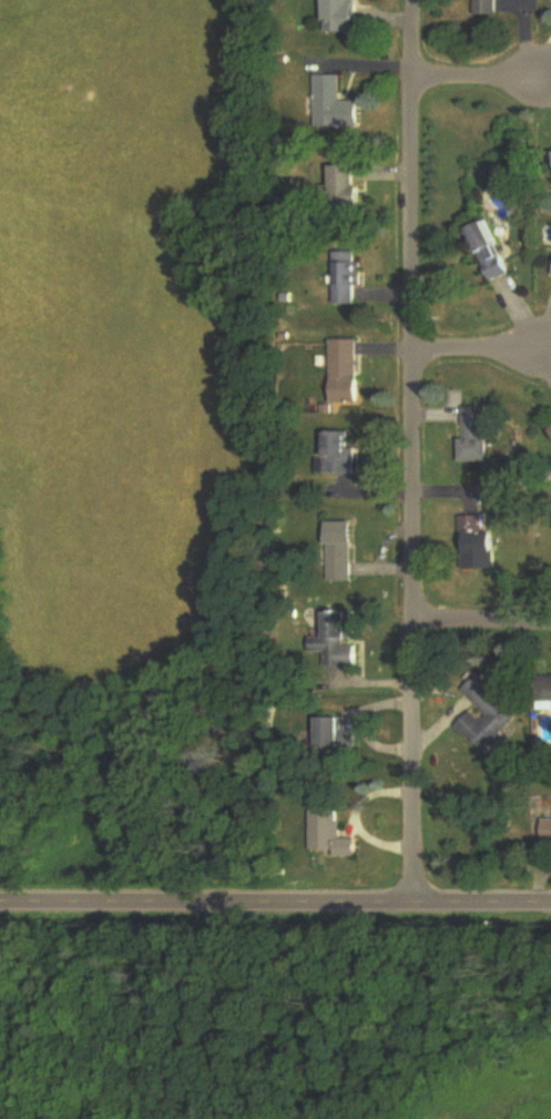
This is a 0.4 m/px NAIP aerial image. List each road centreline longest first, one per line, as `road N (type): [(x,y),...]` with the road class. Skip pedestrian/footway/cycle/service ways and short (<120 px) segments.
road 1 (residential): [(415,0),(415,906)]
road 2 (tertiary): [(550,906),(0,898)]
road 3 (residential): [(414,355),(550,353)]
road 4 (residential): [(550,623),(415,620)]
road 5 (residential): [(417,82),(550,82)]

